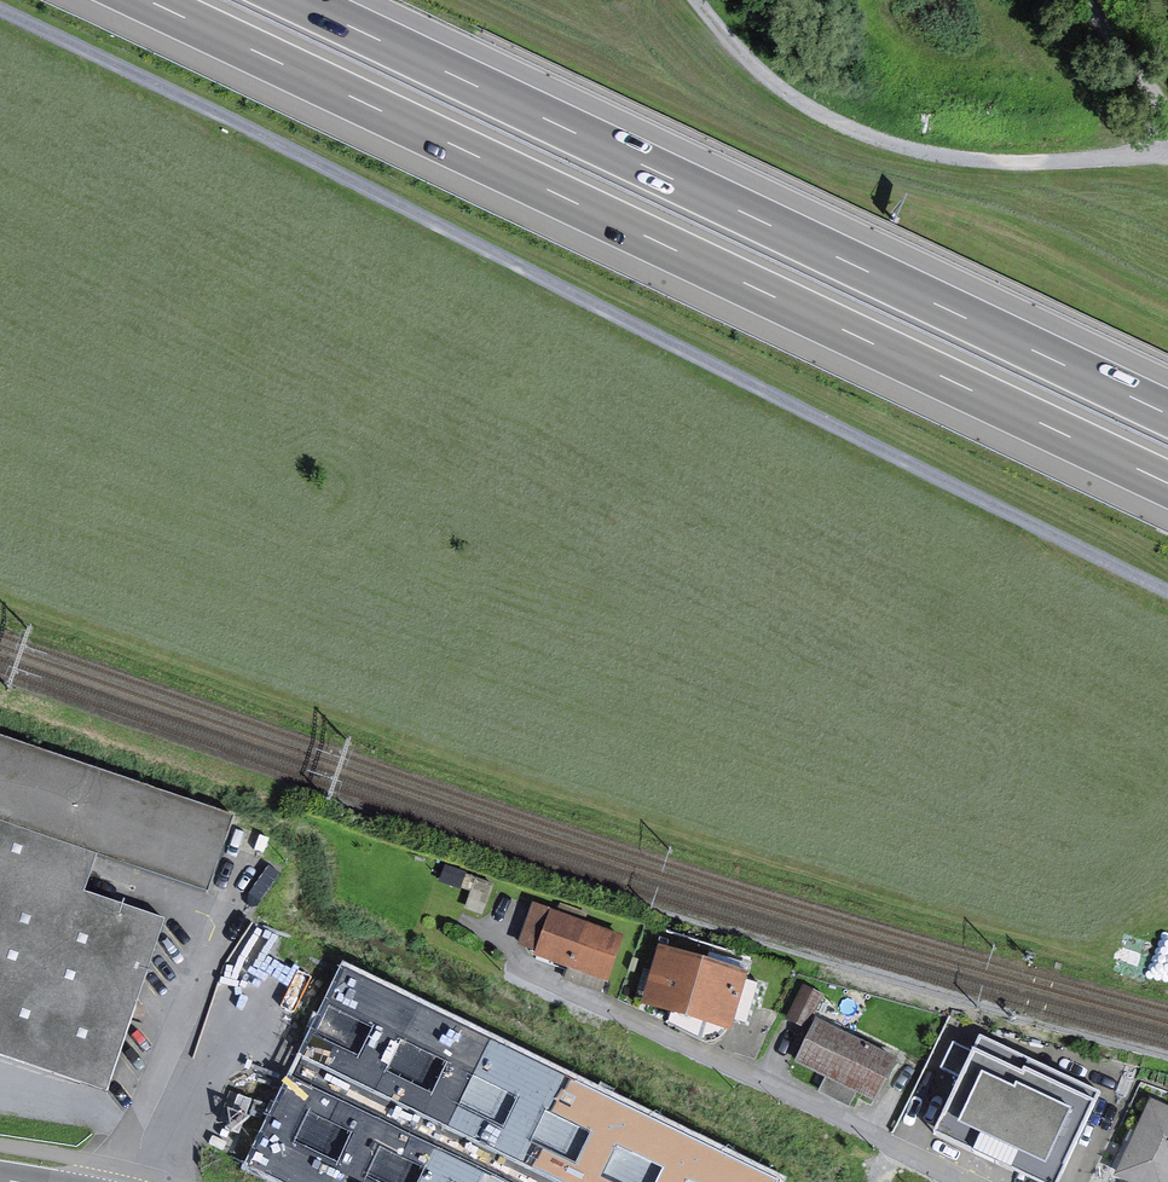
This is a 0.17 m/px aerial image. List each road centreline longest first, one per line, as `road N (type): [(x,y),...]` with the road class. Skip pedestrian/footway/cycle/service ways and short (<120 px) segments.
road 1 (track): [(1167,588),(0,15)]
road 2 (motorway): [(157,0),(1167,478)]
road 3 (motorway): [(1167,407),(310,0)]
road 4 (residential): [(497,930),(536,974),(966,1181)]
road 5 (residential): [(264,939),(162,1181)]
road 6 (track): [(1081,0),(1167,114)]

